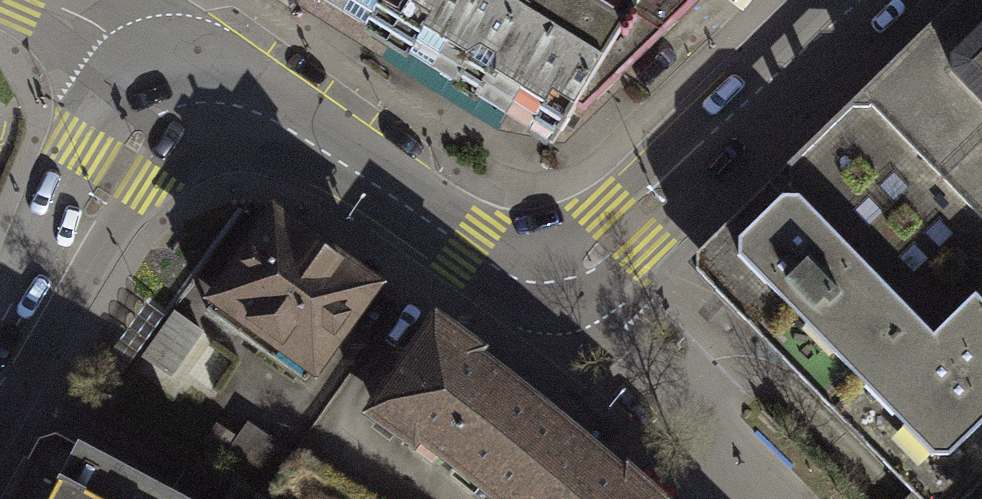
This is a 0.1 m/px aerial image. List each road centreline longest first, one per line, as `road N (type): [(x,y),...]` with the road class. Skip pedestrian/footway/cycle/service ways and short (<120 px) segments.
road 1 (tertiary): [(180,100),(222,101),(266,114),(497,267),(518,275),(564,272)]
road 2 (tertiary): [(564,272),(603,252),(855,0)]
road 3 (tertiary): [(0,369),(138,137),(180,100)]
road 4 (residential): [(791,498),(588,308),(564,272)]
road 5 (residential): [(23,0),(137,54),(180,100)]

